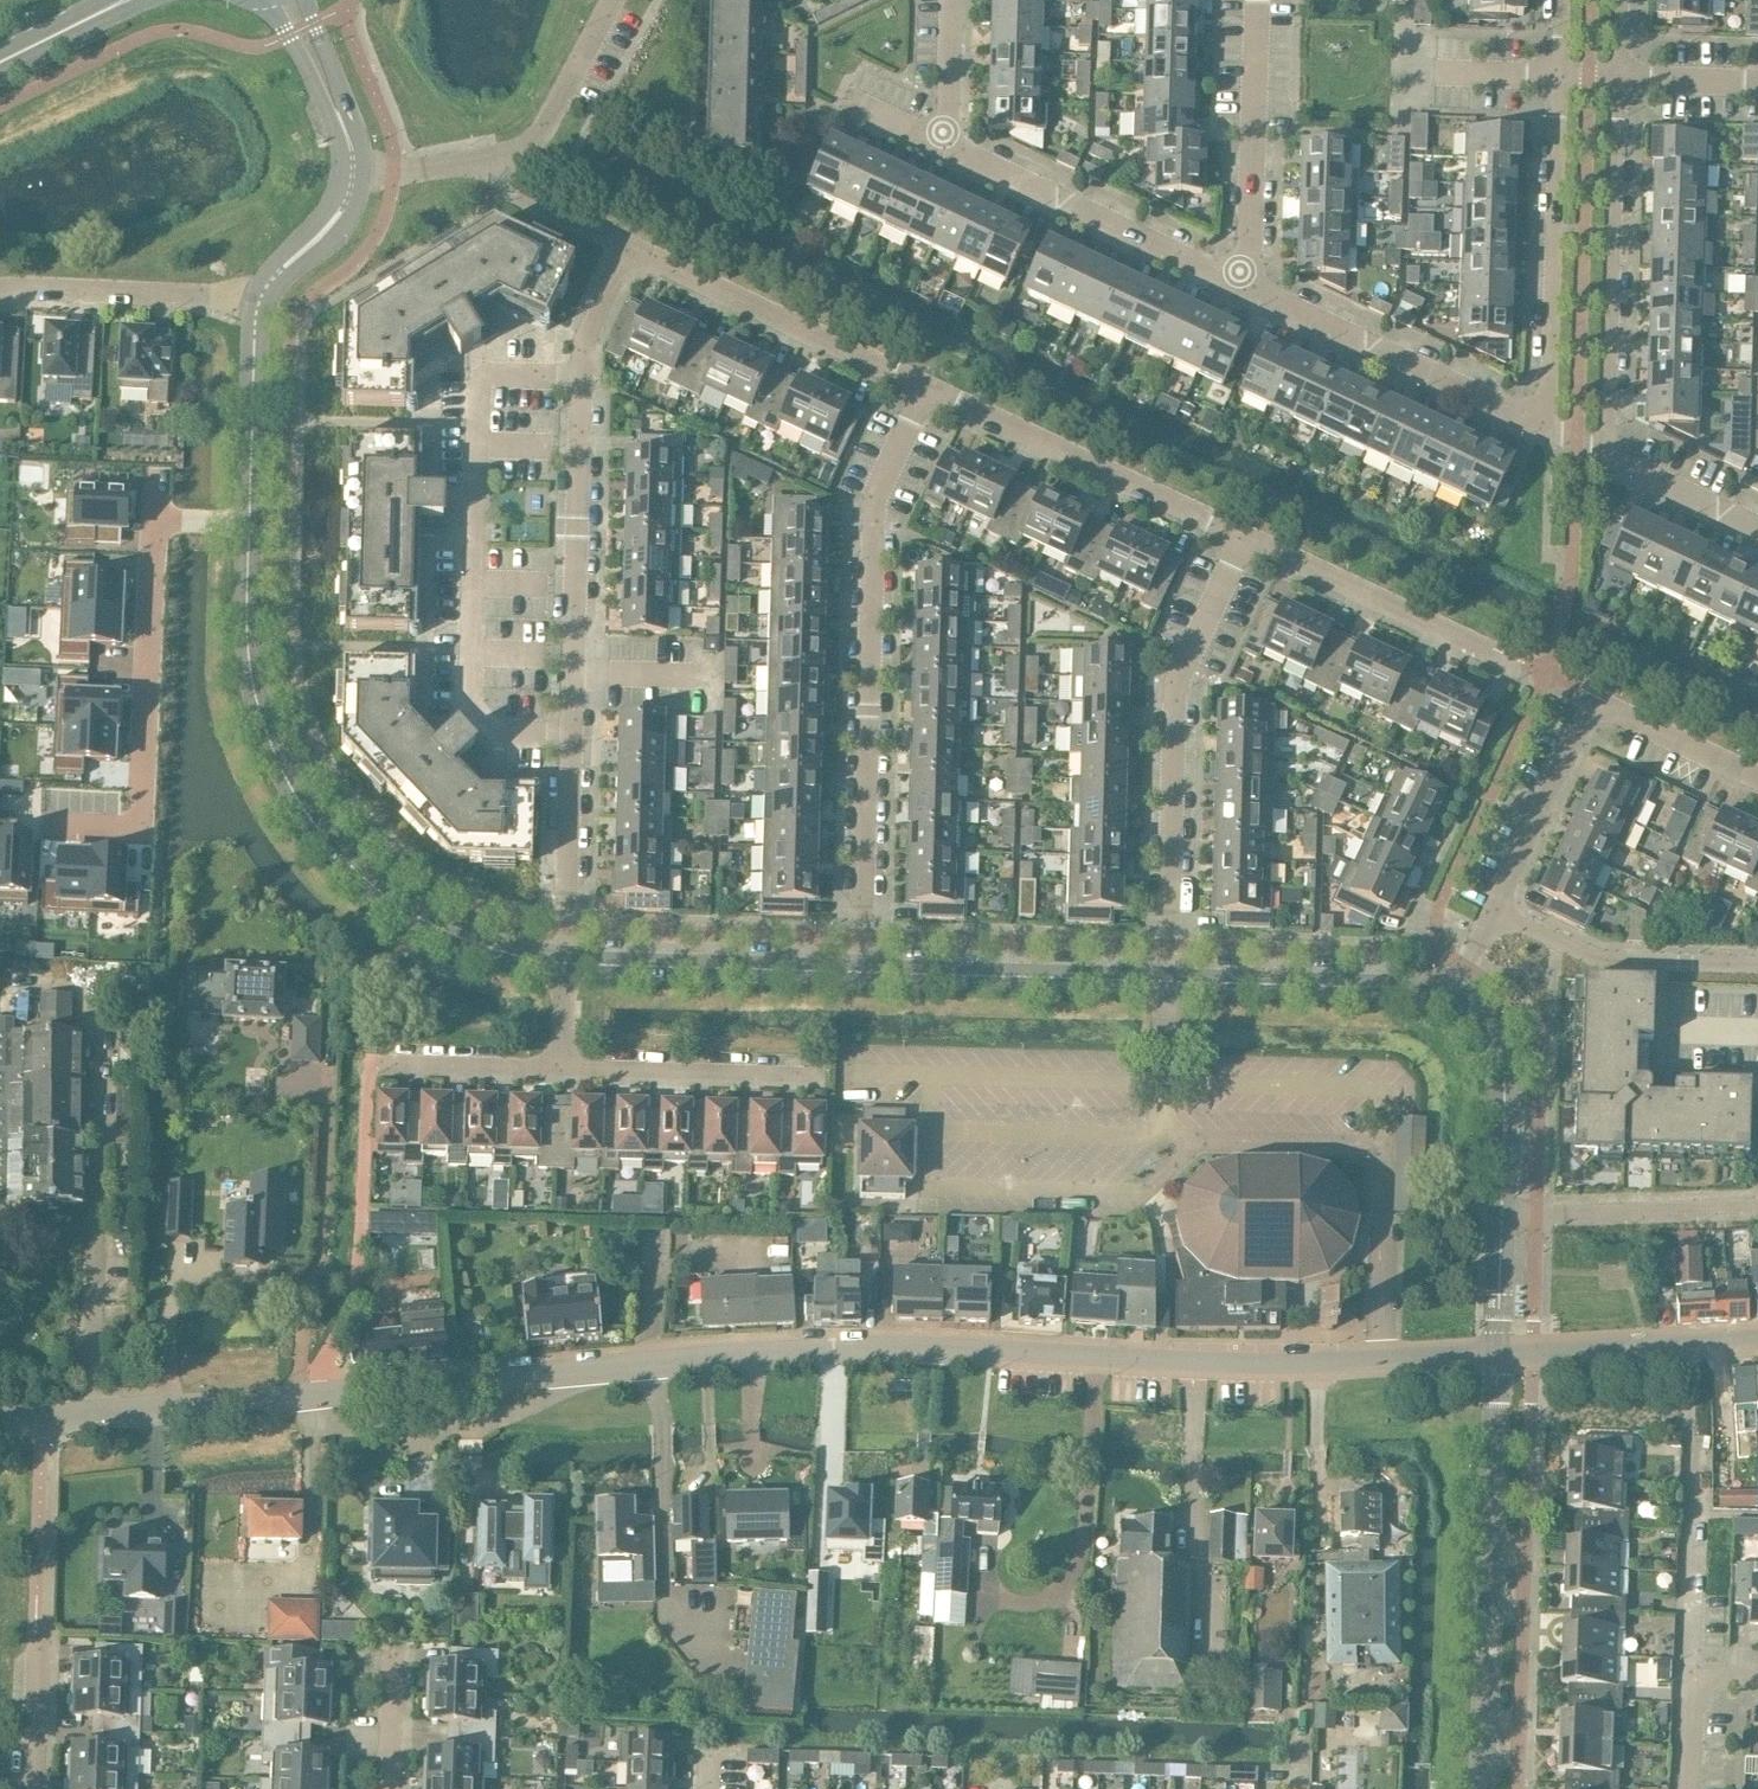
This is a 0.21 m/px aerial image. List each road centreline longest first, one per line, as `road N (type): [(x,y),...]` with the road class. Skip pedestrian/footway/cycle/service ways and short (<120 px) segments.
road 1 (unclassified): [(0,1426),(830,1349),(1197,1366),(1500,1356)]
road 2 (residential): [(564,964),(582,357),(634,247),(925,389)]
road 3 (unclassified): [(564,964),(490,949),(410,916),(319,837),(263,721),(247,651),(247,524)]
road 4 (residential): [(860,973),(874,499),(925,389)]
road 5 (residential): [(1246,285),(944,142),(951,0)]
road 6 (residential): [(1165,982),(1175,679),(1246,538)]
road 7 (residential): [(1485,1788),(1500,1356)]
road 8 (residential): [(1491,911),(1580,717),(1595,708),(1757,778)]
road 9 (residential): [(154,521),(138,831),(49,826)]
road 10 (residential): [(1605,456),(1619,76)]
road 11 (residential): [(1559,74),(1545,429)]
road 12 (residential): [(925,389),(1246,538)]
road 13 (residential): [(353,163),(393,174),(534,143),(612,0)]
road 14 (residential): [(1545,429),(1246,285)]
road 15 (unclassified): [(1165,982),(860,973)]
road 16 (unclassified): [(860,973),(564,964)]
road 17 (residential): [(1246,538),(1511,662)]
road 18 (unclassified): [(1451,1002),(1424,993),(1165,982)]
road 19 (residential): [(1246,285),(1257,0)]
road 20 (residential): [(1757,964),(1592,958),(1491,911)]
road 21 (residential): [(824,1075),(562,1066)]
road 22 (residential): [(0,292),(63,288),(209,297),(257,310)]
road 23 (residential): [(1502,1212),(1757,1205)]
road 24 (residential): [(1687,1676),(1695,1443)]
road 25 (unclassified): [(1502,1212),(1505,1080),(1495,1044),(1451,1002)]
road 26 (unclassified): [(247,524),(257,310)]
road 27 (residential): [(562,1066),(375,1062)]
road 28 (unclassified): [(257,310),(286,263),(339,214),(353,163)]
road 29 (residential): [(1757,527),(1605,456)]
road 30 (unclassified): [(265,0),(343,130)]
road 31 (residential): [(33,1788),(38,1641)]
road 32 (residential): [(1500,1356),(1502,1212)]
road 33 (residential): [(389,1788),(394,1646)]
road 34 (residential): [(1619,76),(1757,81)]
road 35 (unclassified): [(343,130),(306,0)]

